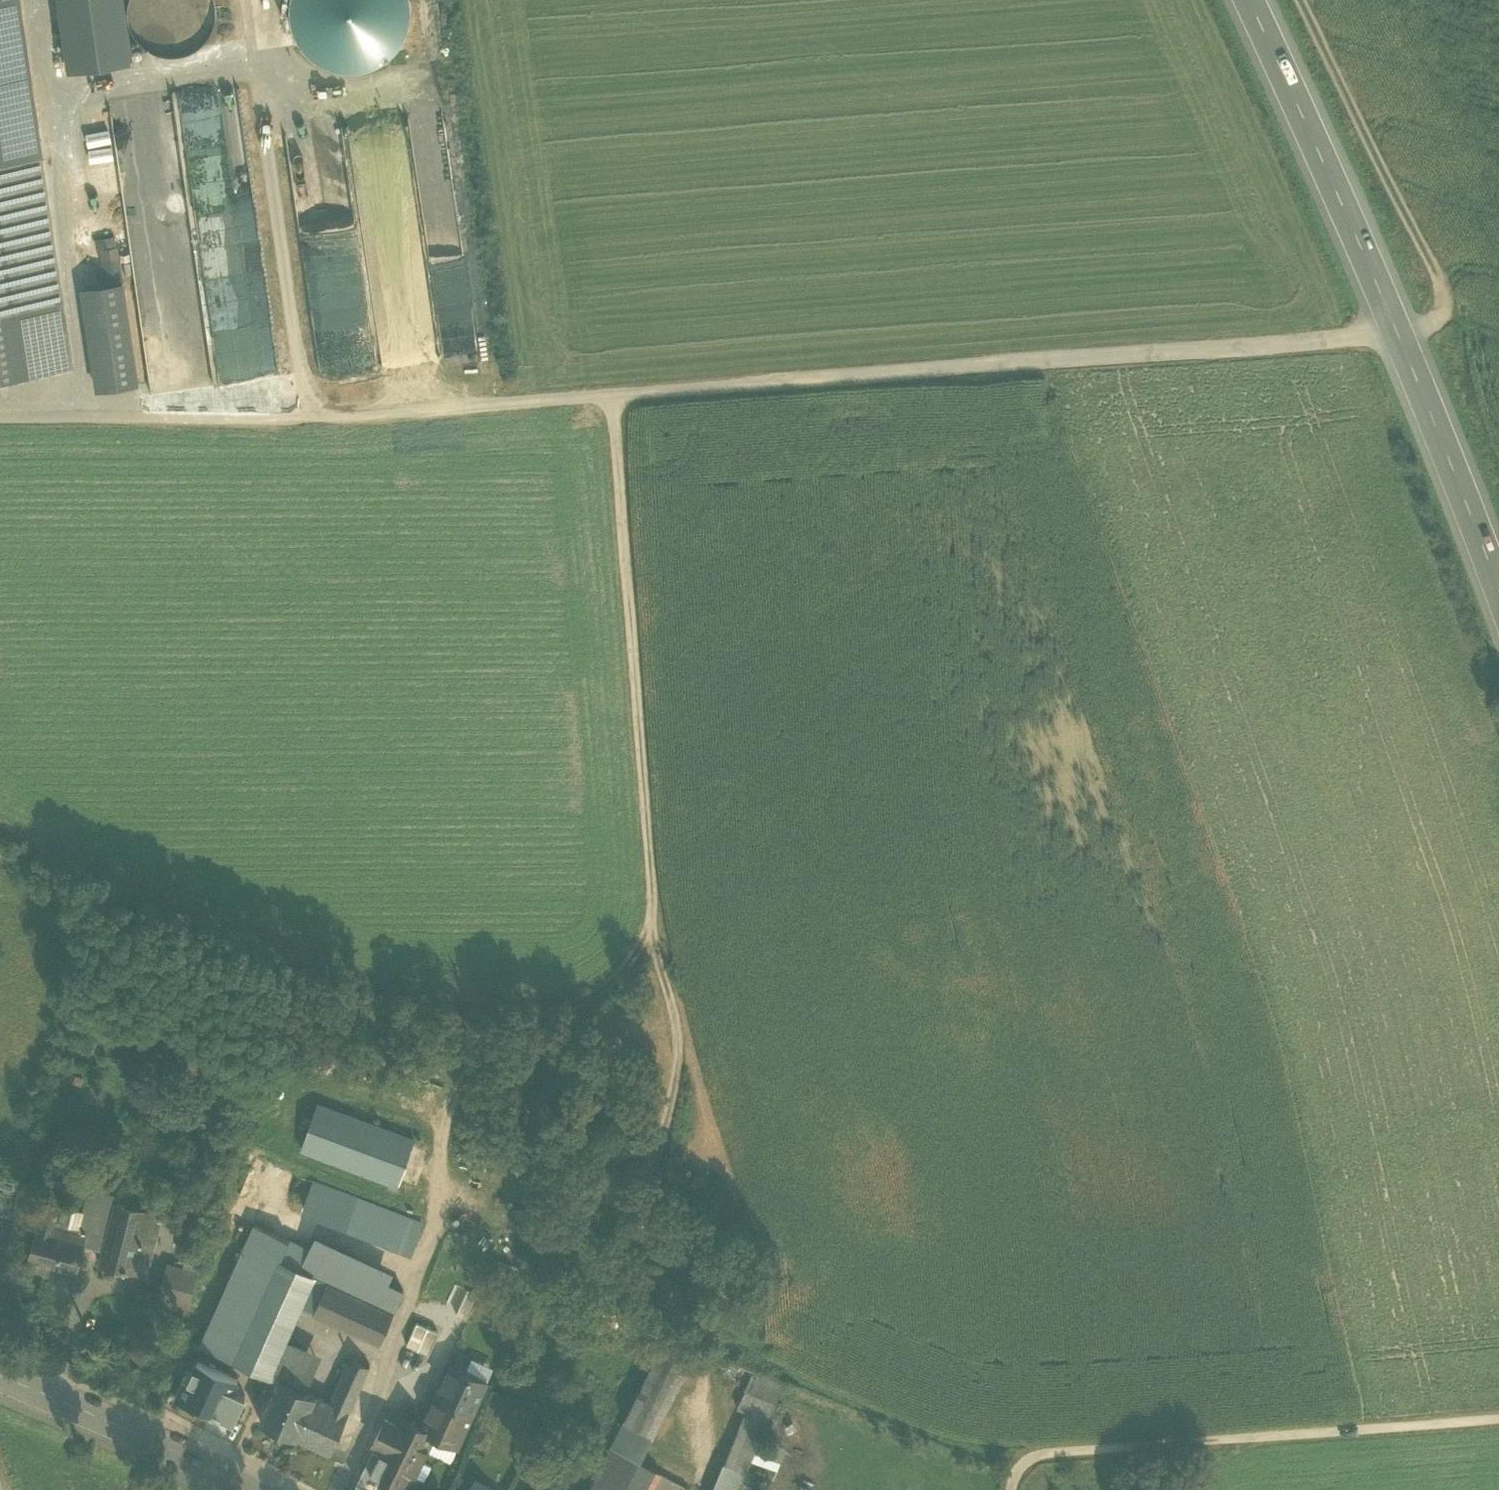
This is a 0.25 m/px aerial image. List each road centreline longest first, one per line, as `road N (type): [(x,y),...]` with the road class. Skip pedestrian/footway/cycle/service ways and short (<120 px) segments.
road 1 (track): [(0,419),(304,419),(1400,336)]
road 2 (primary): [(1498,585),(1251,0)]
road 3 (track): [(610,394),(651,923)]
road 4 (track): [(1498,1417),(1048,1451),(1018,1466),(1009,1489)]
road 5 (track): [(1299,0),(1442,291),(1441,310),(1400,336)]
road 6 (secondary): [(258,1489),(0,1373)]
road 7 (track): [(651,923),(676,1048),(658,1151)]

